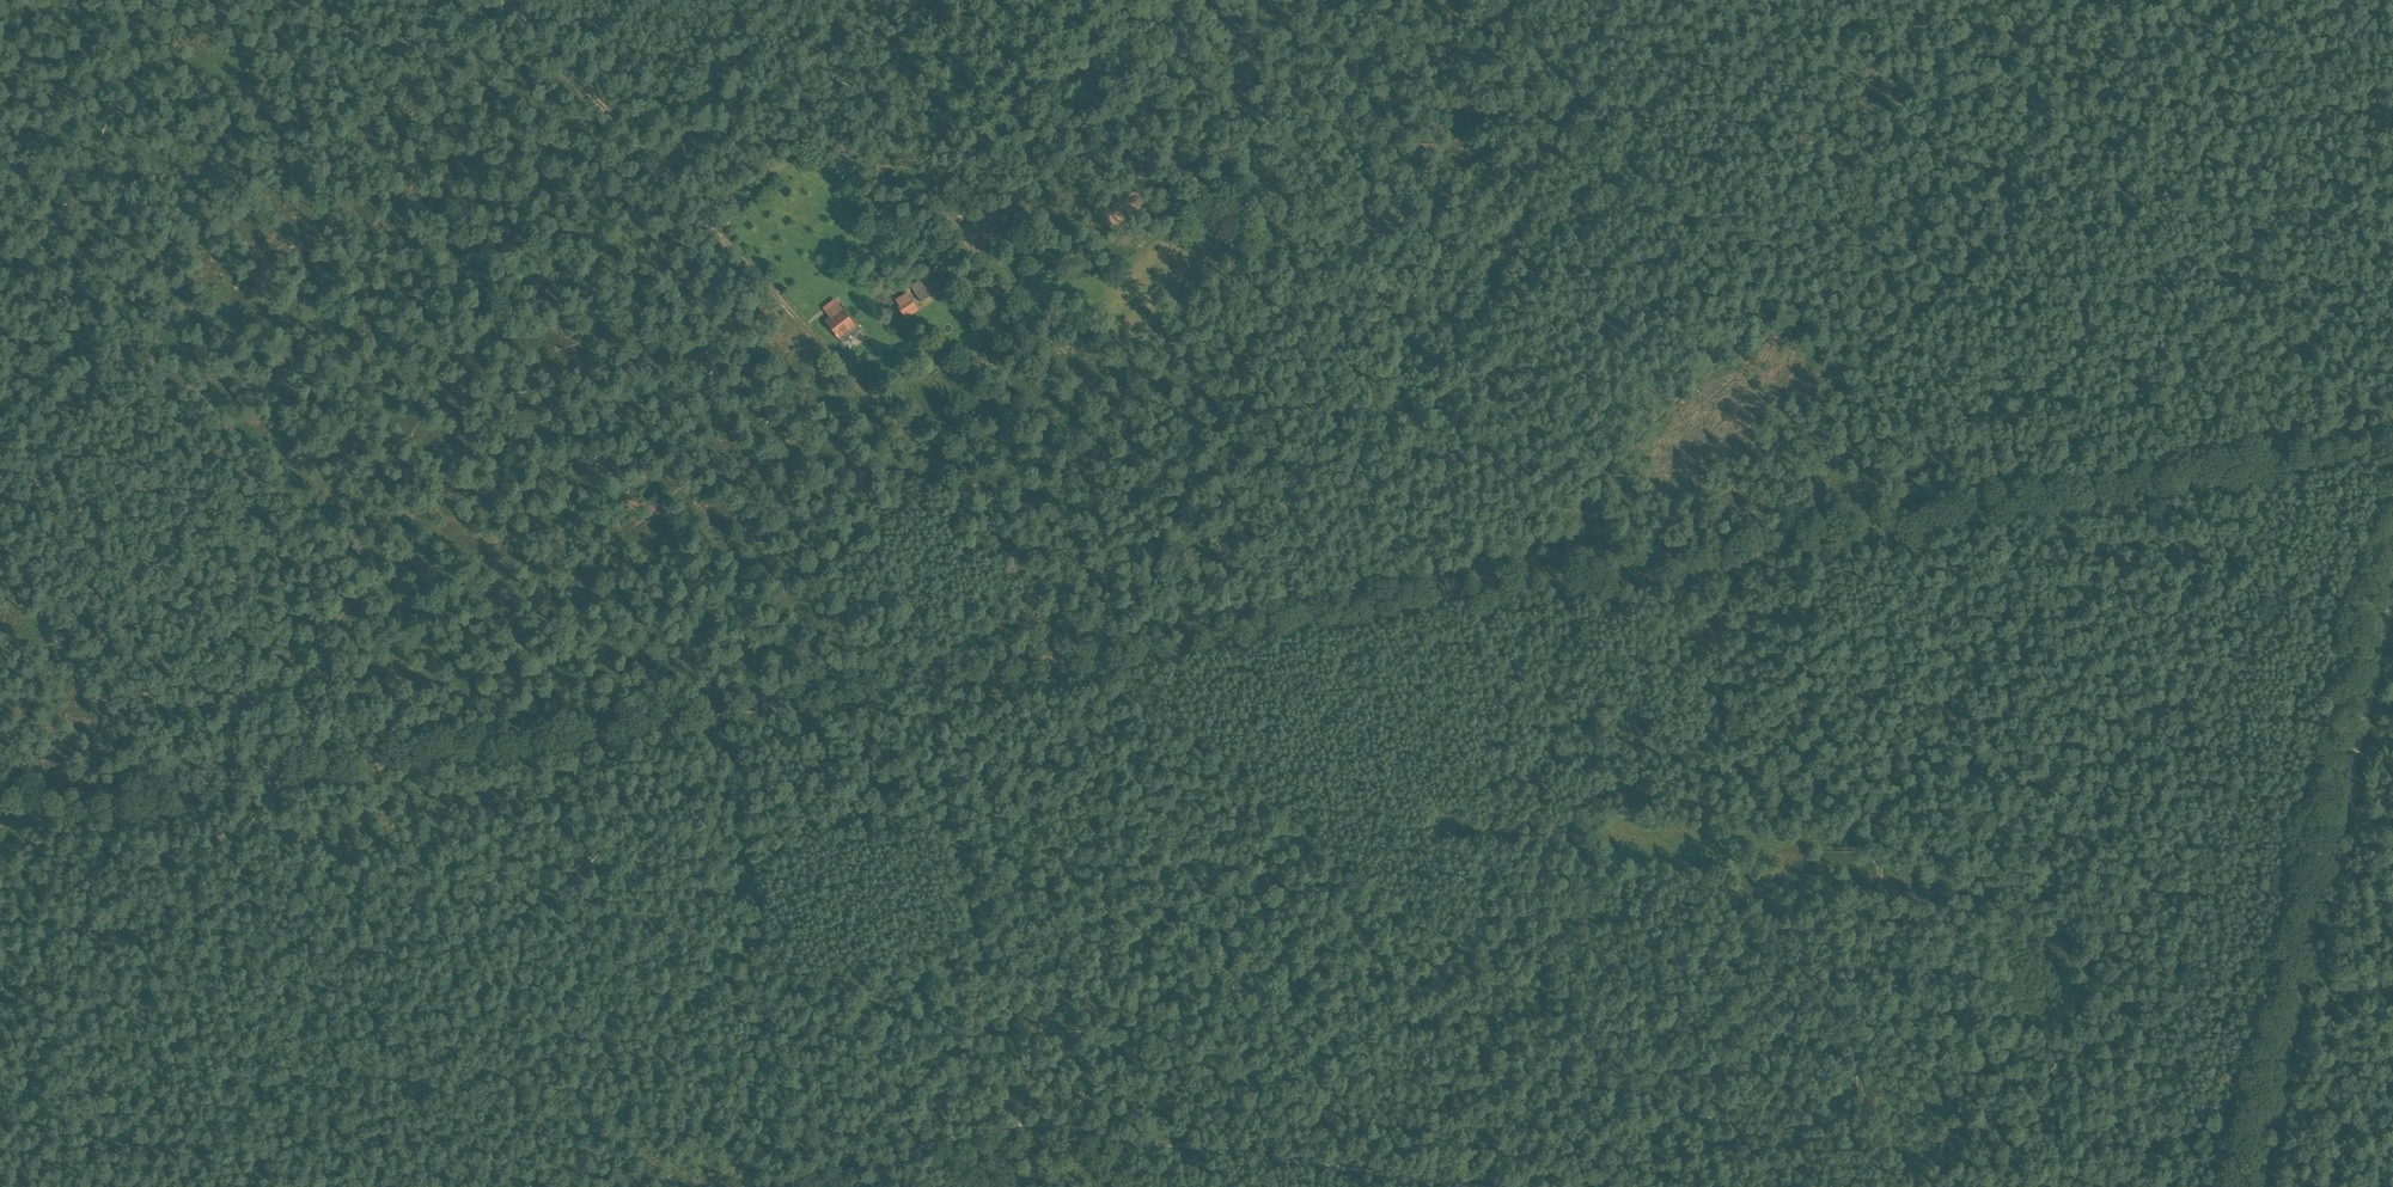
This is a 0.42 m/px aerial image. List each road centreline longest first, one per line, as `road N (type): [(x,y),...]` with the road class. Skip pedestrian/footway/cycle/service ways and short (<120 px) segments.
road 1 (track): [(804,333),(1045,607),(1066,617),(1465,342),(1476,327),(1481,277),(1543,164),(1592,133),(1830,390),(2290,0)]
road 2 (track): [(2392,547),(2260,1186)]
road 3 (track): [(1503,1186),(1013,1122)]
road 4 (track): [(0,149),(305,500)]
road 5 (track): [(1845,1186),(1852,1155),(1871,1139),(1873,1123),(1859,1078),(1881,858)]
road 6 (track): [(795,1186),(1013,1122)]
road 7 (track): [(1473,0),(1592,133)]

